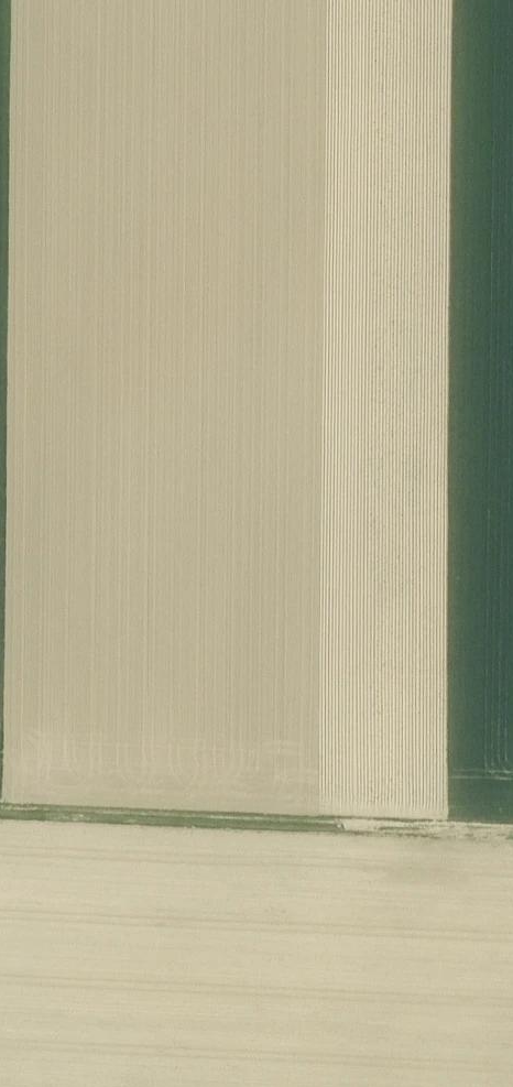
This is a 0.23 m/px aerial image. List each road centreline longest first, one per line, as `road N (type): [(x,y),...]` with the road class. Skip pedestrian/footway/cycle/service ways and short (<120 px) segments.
road 1 (track): [(0,820),(512,834)]

